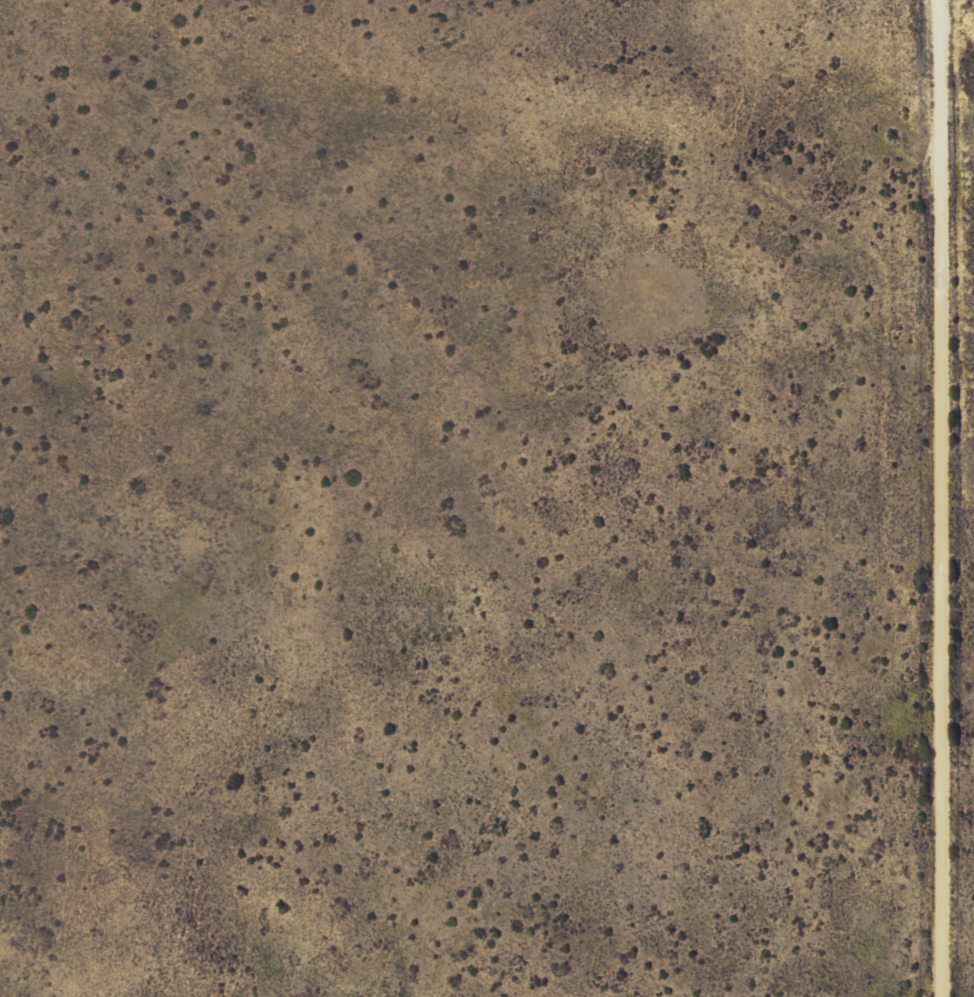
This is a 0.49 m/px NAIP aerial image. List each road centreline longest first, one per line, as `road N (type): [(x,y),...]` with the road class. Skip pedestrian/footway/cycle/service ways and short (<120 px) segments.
road 1 (tertiary): [(941,996),(943,0)]

